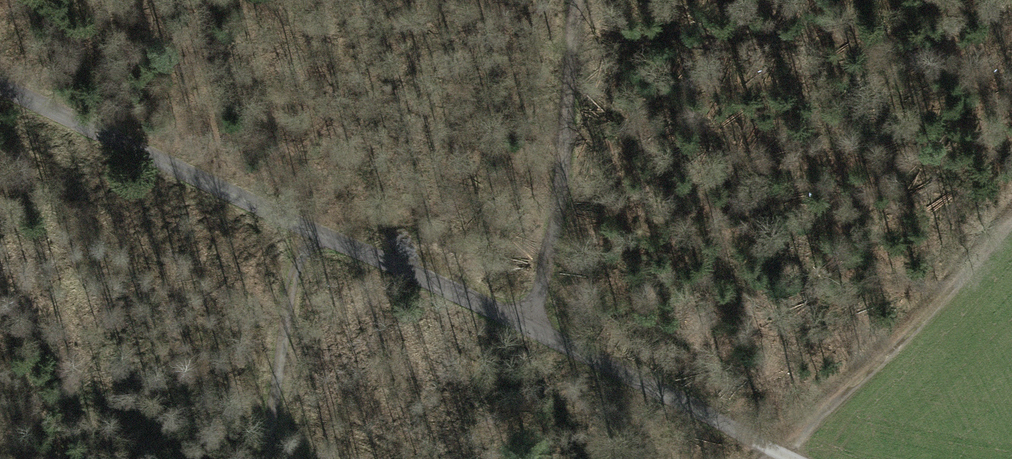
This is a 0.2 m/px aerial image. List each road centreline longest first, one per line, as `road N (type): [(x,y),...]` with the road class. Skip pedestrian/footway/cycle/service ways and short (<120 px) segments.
road 1 (track): [(1011,224),(814,418),(756,458)]
road 2 (track): [(311,229),(0,82)]
road 3 (track): [(582,0),(541,332)]
road 4 (track): [(789,458),(541,332)]
road 5 (track): [(541,332),(311,229)]
road 6 (track): [(311,229),(270,458)]

